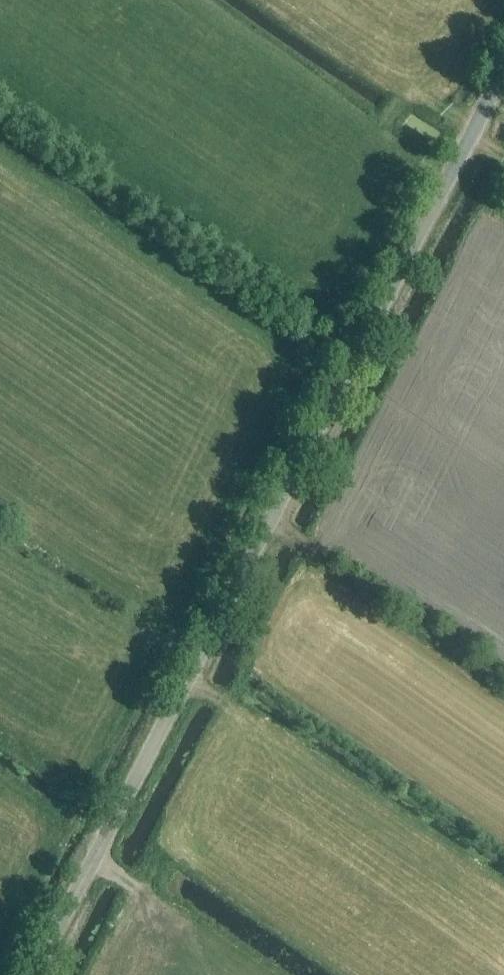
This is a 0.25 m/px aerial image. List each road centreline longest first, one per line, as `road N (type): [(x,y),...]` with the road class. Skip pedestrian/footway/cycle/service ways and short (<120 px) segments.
road 1 (unclassified): [(28,974),(503,68)]

